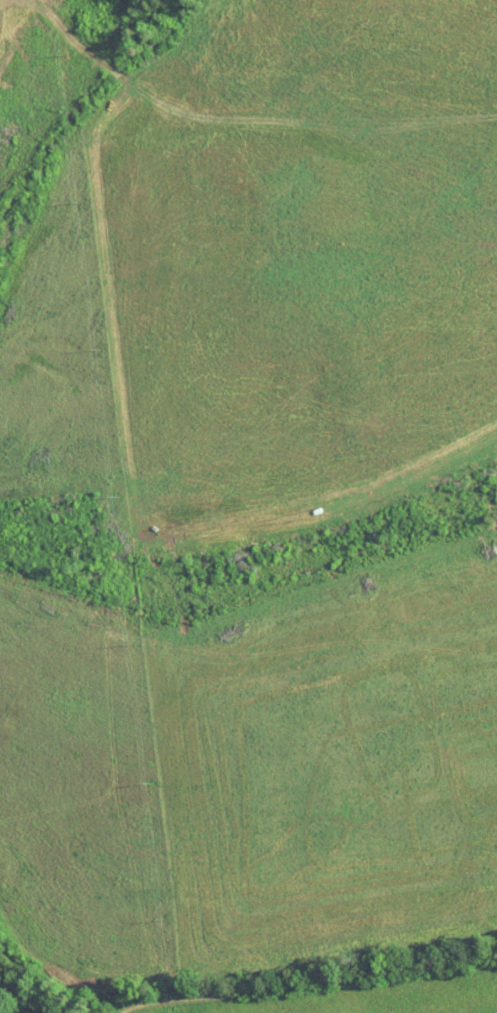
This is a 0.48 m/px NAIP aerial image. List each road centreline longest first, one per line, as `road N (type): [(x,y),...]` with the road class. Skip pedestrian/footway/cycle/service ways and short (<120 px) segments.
road 1 (residential): [(126,1012),(136,999),(496,952)]

